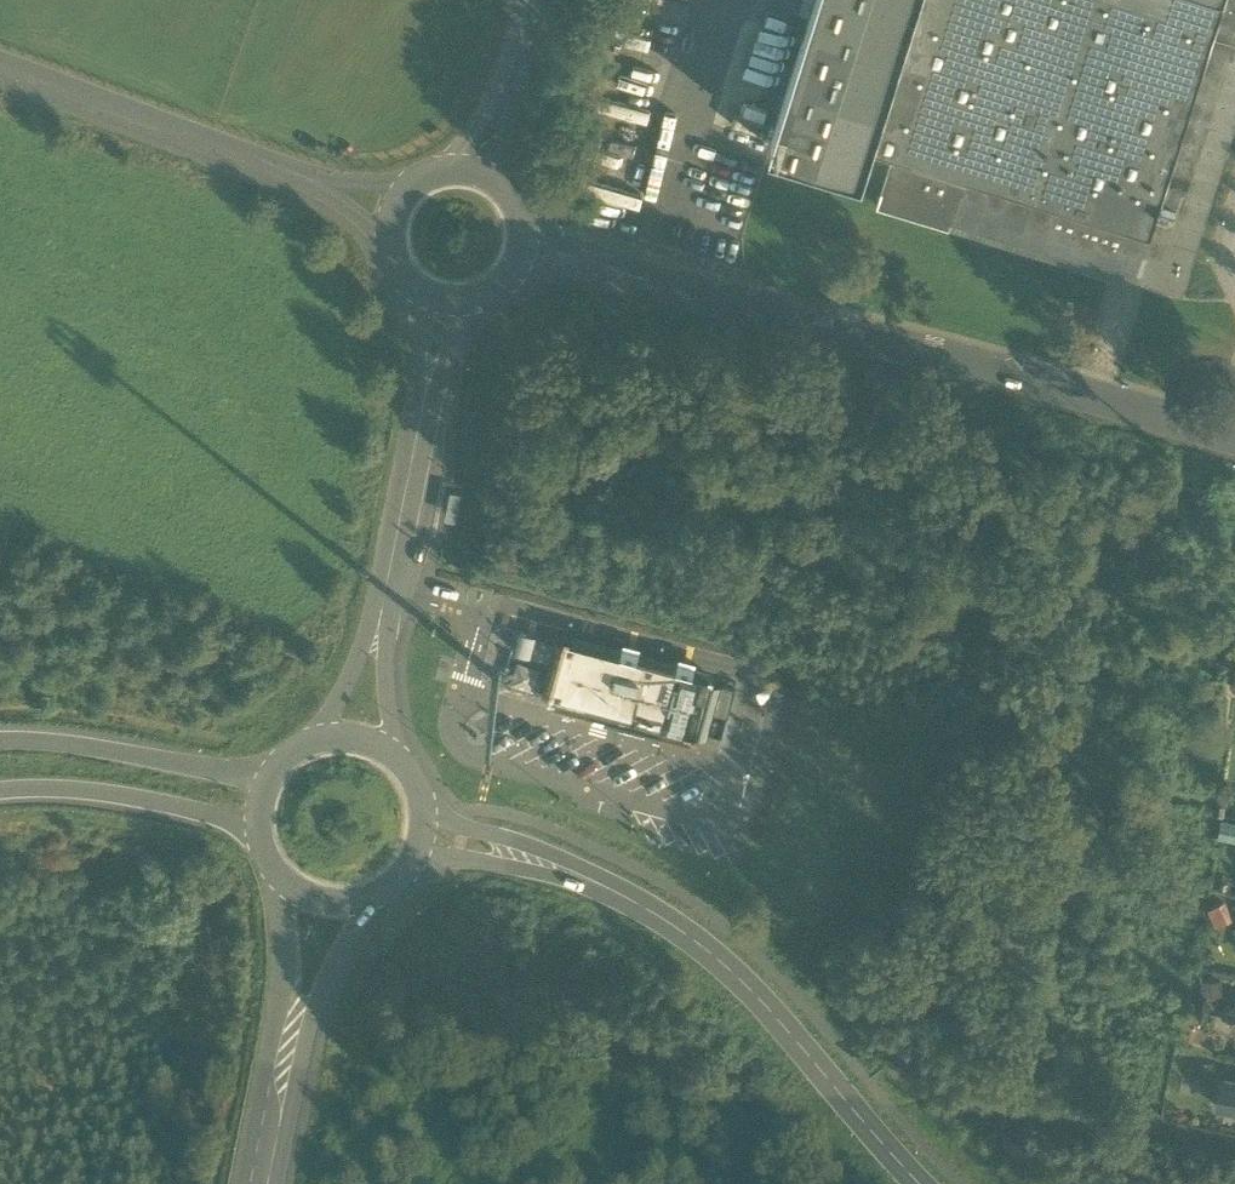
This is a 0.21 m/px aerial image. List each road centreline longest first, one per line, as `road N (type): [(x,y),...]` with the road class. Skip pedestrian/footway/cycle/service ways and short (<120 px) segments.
road 1 (residential): [(531,246),(1234,436)]
road 2 (secondary): [(426,832),(608,888),(683,931),(745,983),(919,1183)]
road 3 (unclassified): [(444,304),(361,733)]
road 4 (residential): [(393,210),(0,67)]
road 5 (secondary): [(327,900),(264,1183)]
road 6 (motorway): [(270,768),(0,741)]
road 7 (motorway): [(0,795),(96,792),(256,825)]
road 8 (unclassified): [(479,166),(537,0)]
road 9 (secondary): [(327,900),(362,899),(390,886),(412,865),(426,832)]
road 10 (secondary): [(426,832),(416,774),(395,750),(361,733)]

